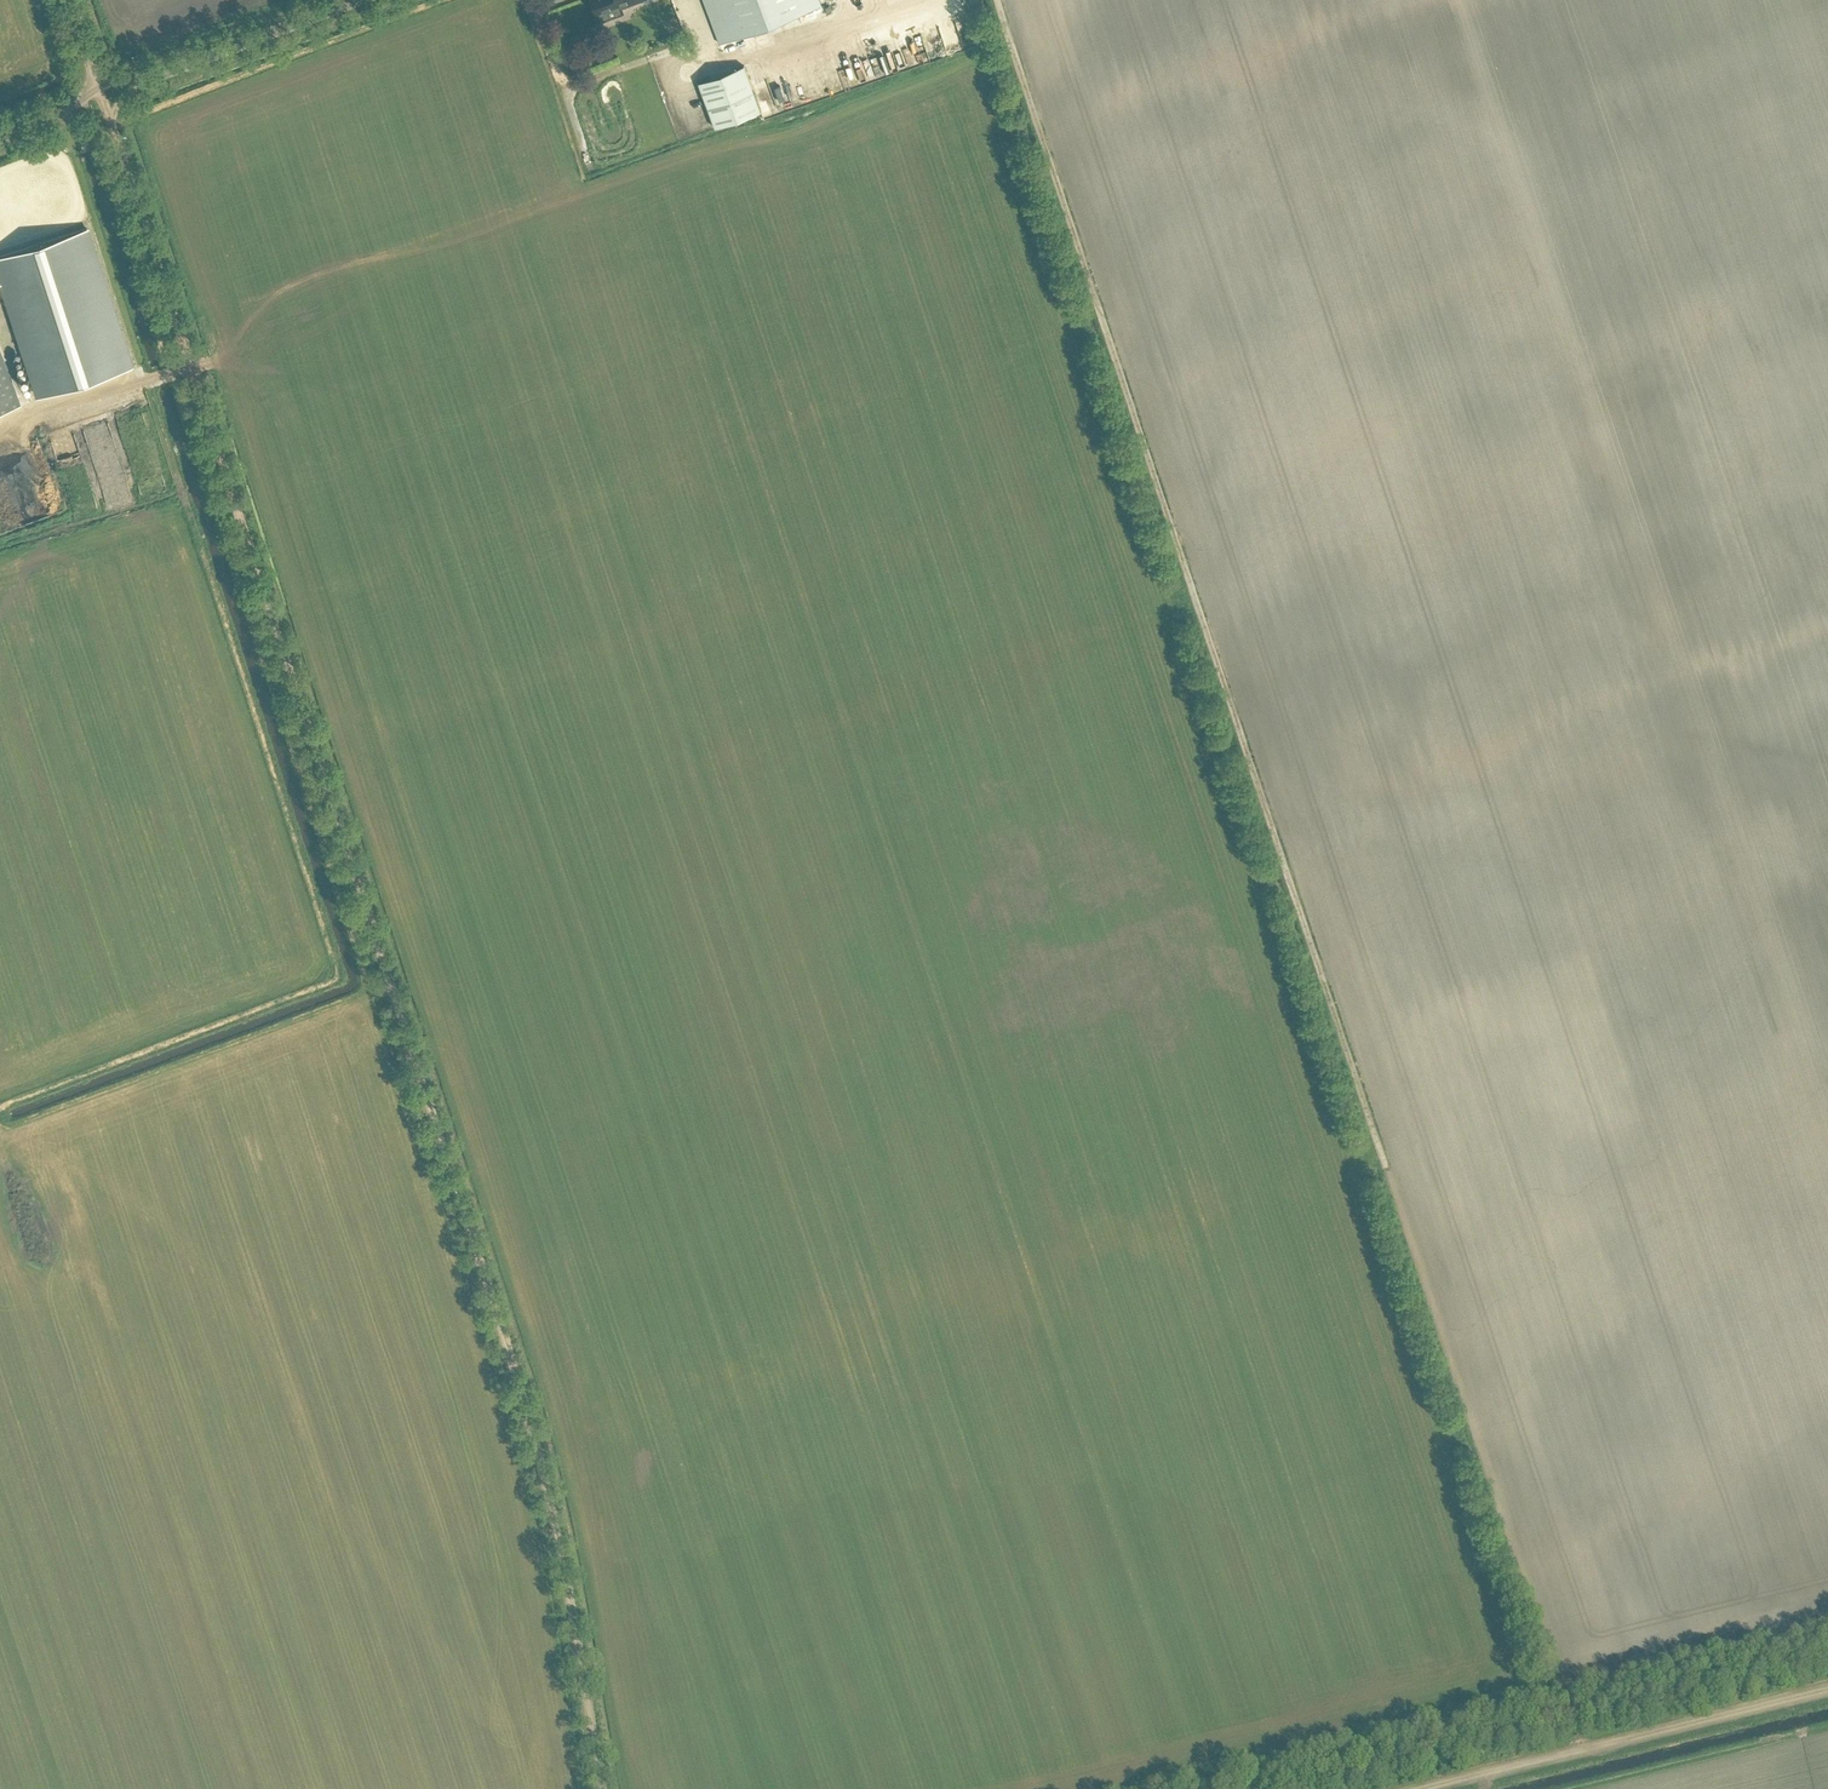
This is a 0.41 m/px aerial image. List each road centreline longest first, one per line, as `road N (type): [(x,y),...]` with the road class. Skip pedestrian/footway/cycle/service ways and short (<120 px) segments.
road 1 (track): [(97,83),(530,1413),(602,1788)]
road 2 (track): [(1418,1788),(1827,1687)]
road 3 (unclassified): [(97,83),(145,79),(357,0)]

